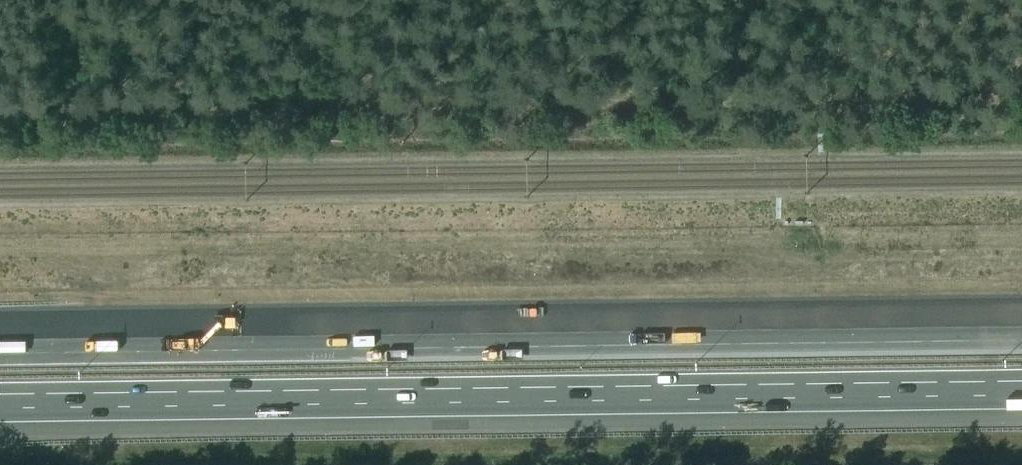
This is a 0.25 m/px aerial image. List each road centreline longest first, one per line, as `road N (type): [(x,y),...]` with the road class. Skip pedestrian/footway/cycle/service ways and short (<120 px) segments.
road 1 (track): [(1021,99),(0,114)]
road 2 (motorway): [(1021,333),(0,346)]
road 3 (motorway): [(0,402),(1021,389)]

